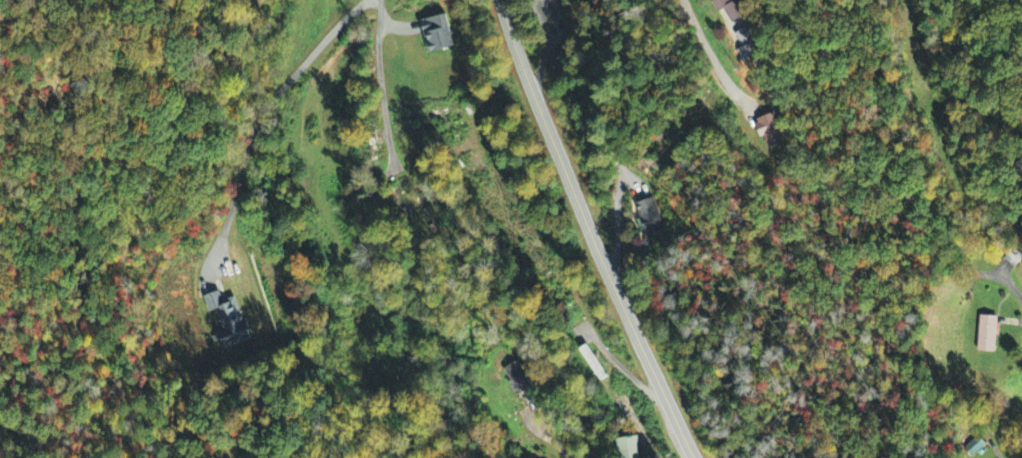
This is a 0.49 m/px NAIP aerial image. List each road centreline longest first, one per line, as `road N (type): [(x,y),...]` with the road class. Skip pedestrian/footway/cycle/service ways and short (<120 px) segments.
road 1 (residential): [(699,457),(634,337),(501,0)]
road 2 (residential): [(368,0),(249,131),(231,212),(204,273)]
road 3 (residential): [(379,0),(376,48),(391,167)]
road 4 (residential): [(693,0),(728,71),(769,115)]

